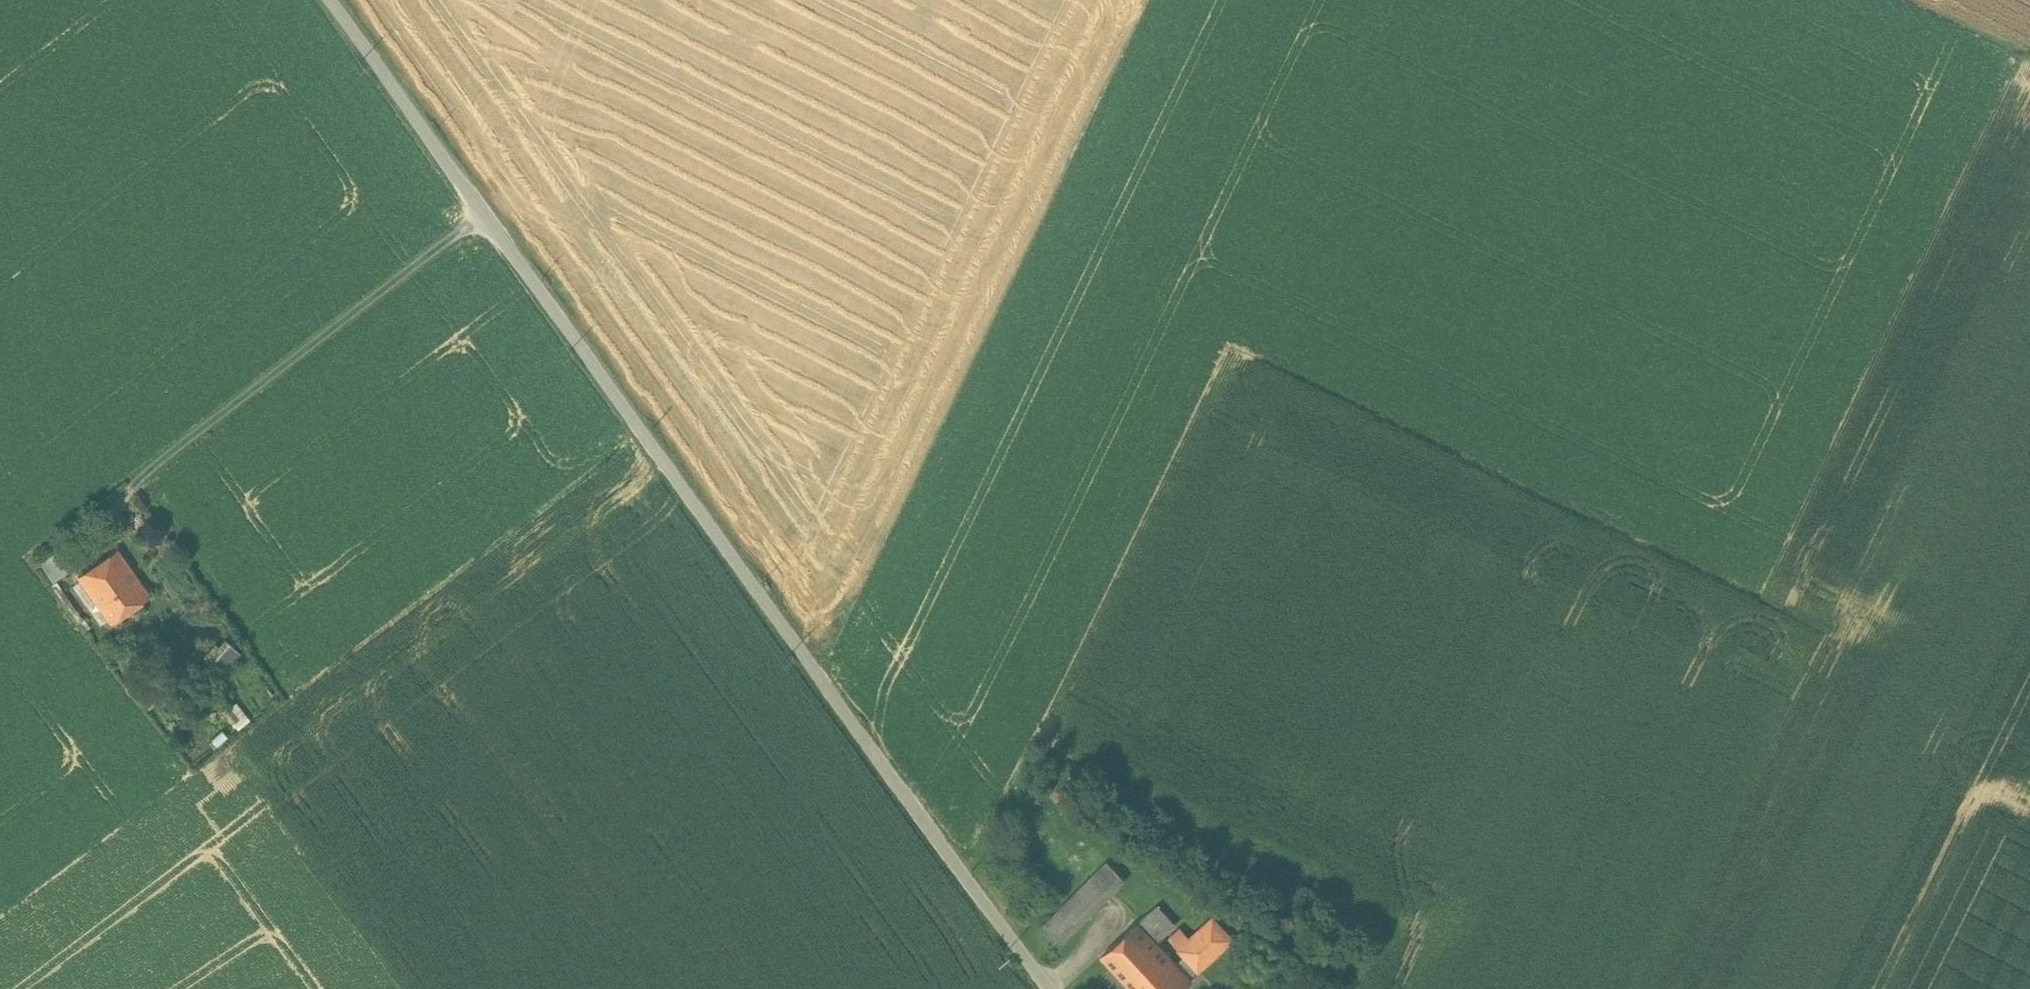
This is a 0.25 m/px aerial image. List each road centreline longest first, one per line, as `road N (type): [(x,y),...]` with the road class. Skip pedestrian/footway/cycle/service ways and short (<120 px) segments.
road 1 (unclassified): [(331,0),(1050,988)]

